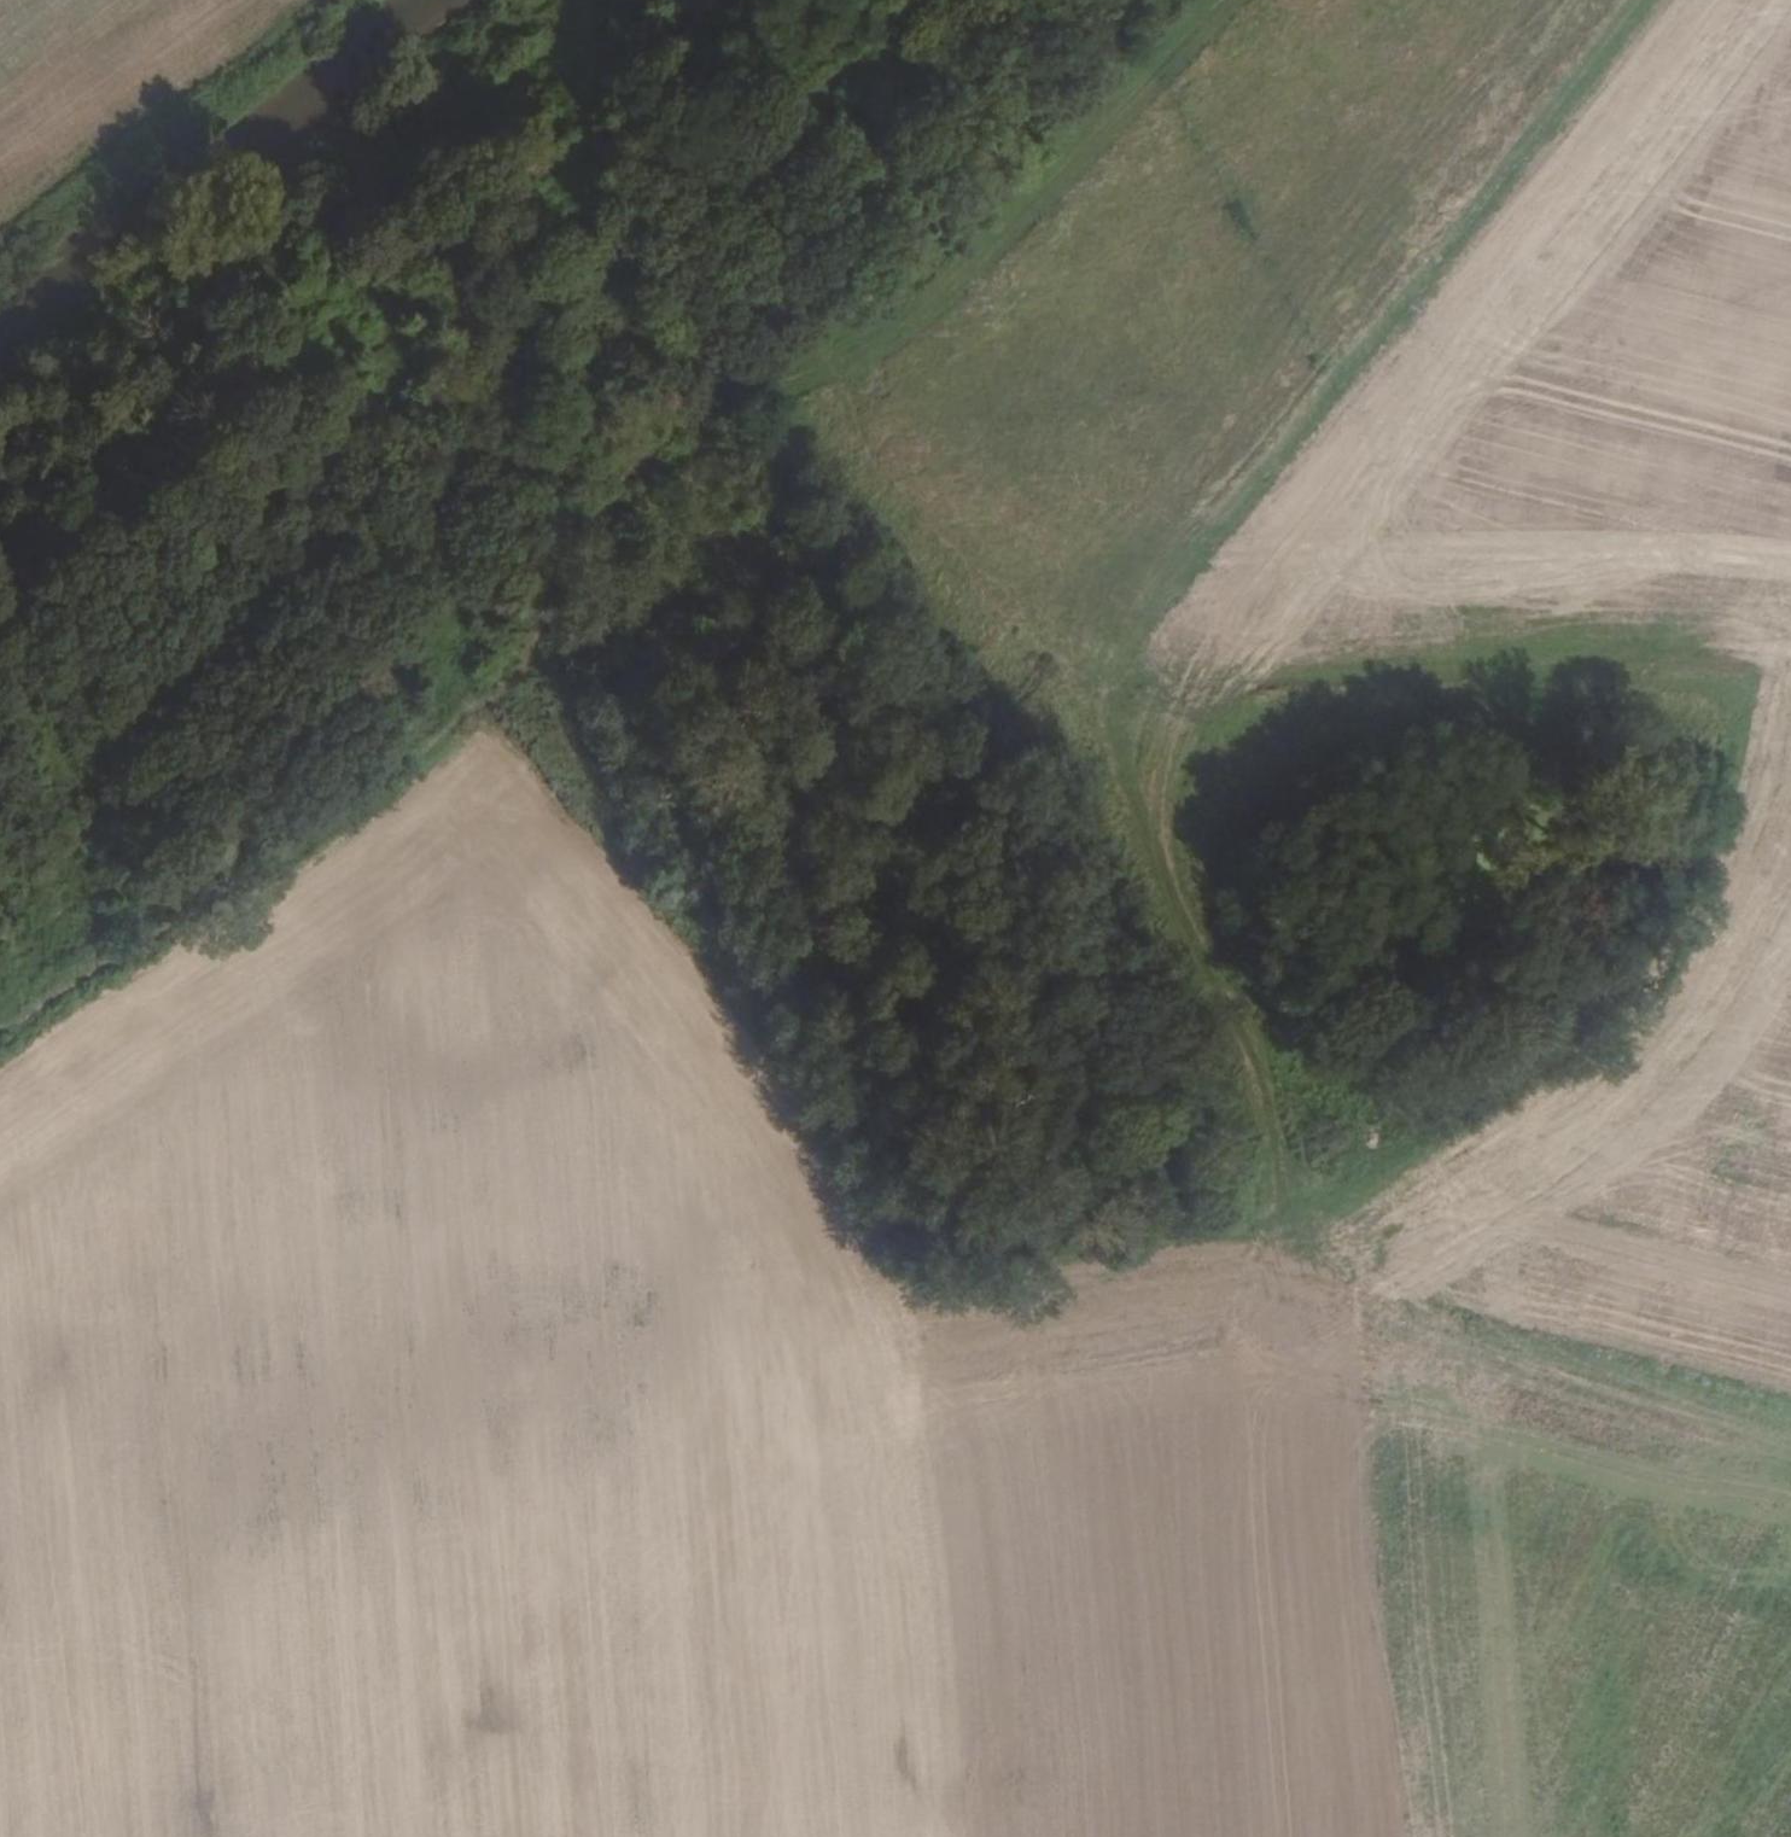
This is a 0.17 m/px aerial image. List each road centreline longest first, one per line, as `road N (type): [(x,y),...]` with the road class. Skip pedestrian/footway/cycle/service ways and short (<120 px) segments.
road 1 (track): [(1204,0),(483,698),(0,1055)]

